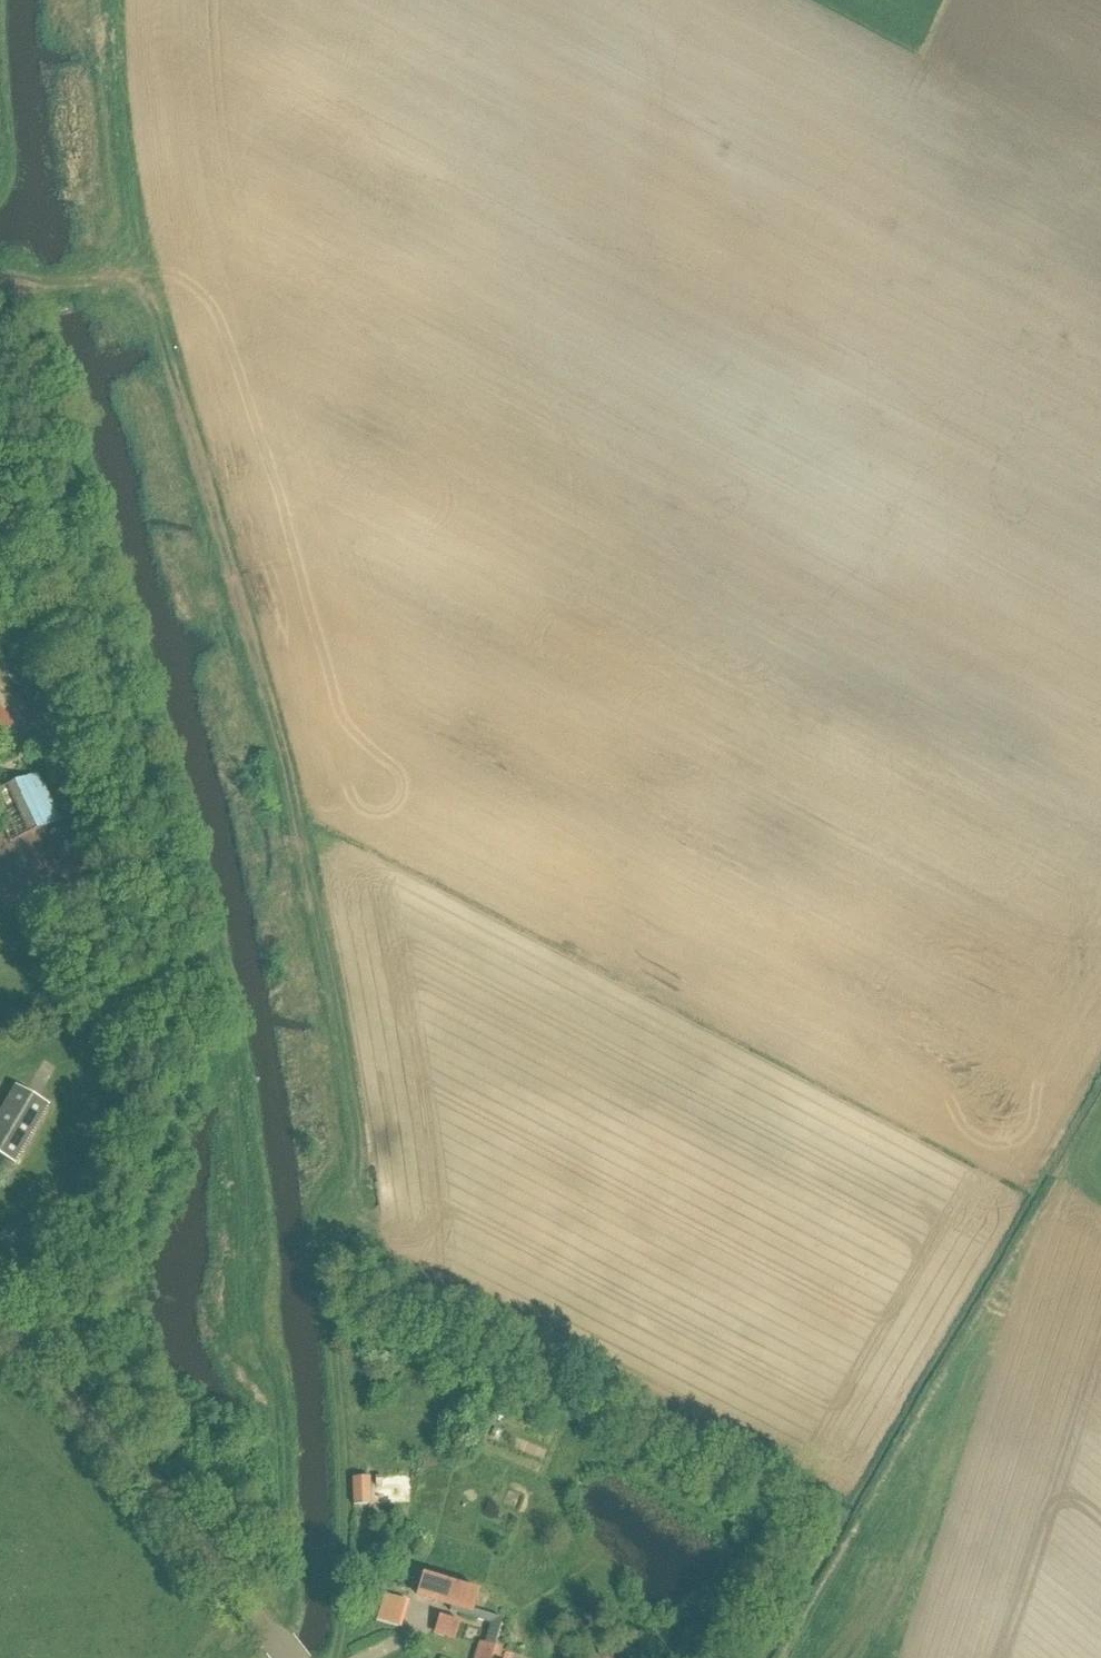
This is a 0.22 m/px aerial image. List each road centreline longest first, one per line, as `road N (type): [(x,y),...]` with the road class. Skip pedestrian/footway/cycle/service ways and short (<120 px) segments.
road 1 (unclassified): [(289,1657),(159,1483),(0,1328)]

